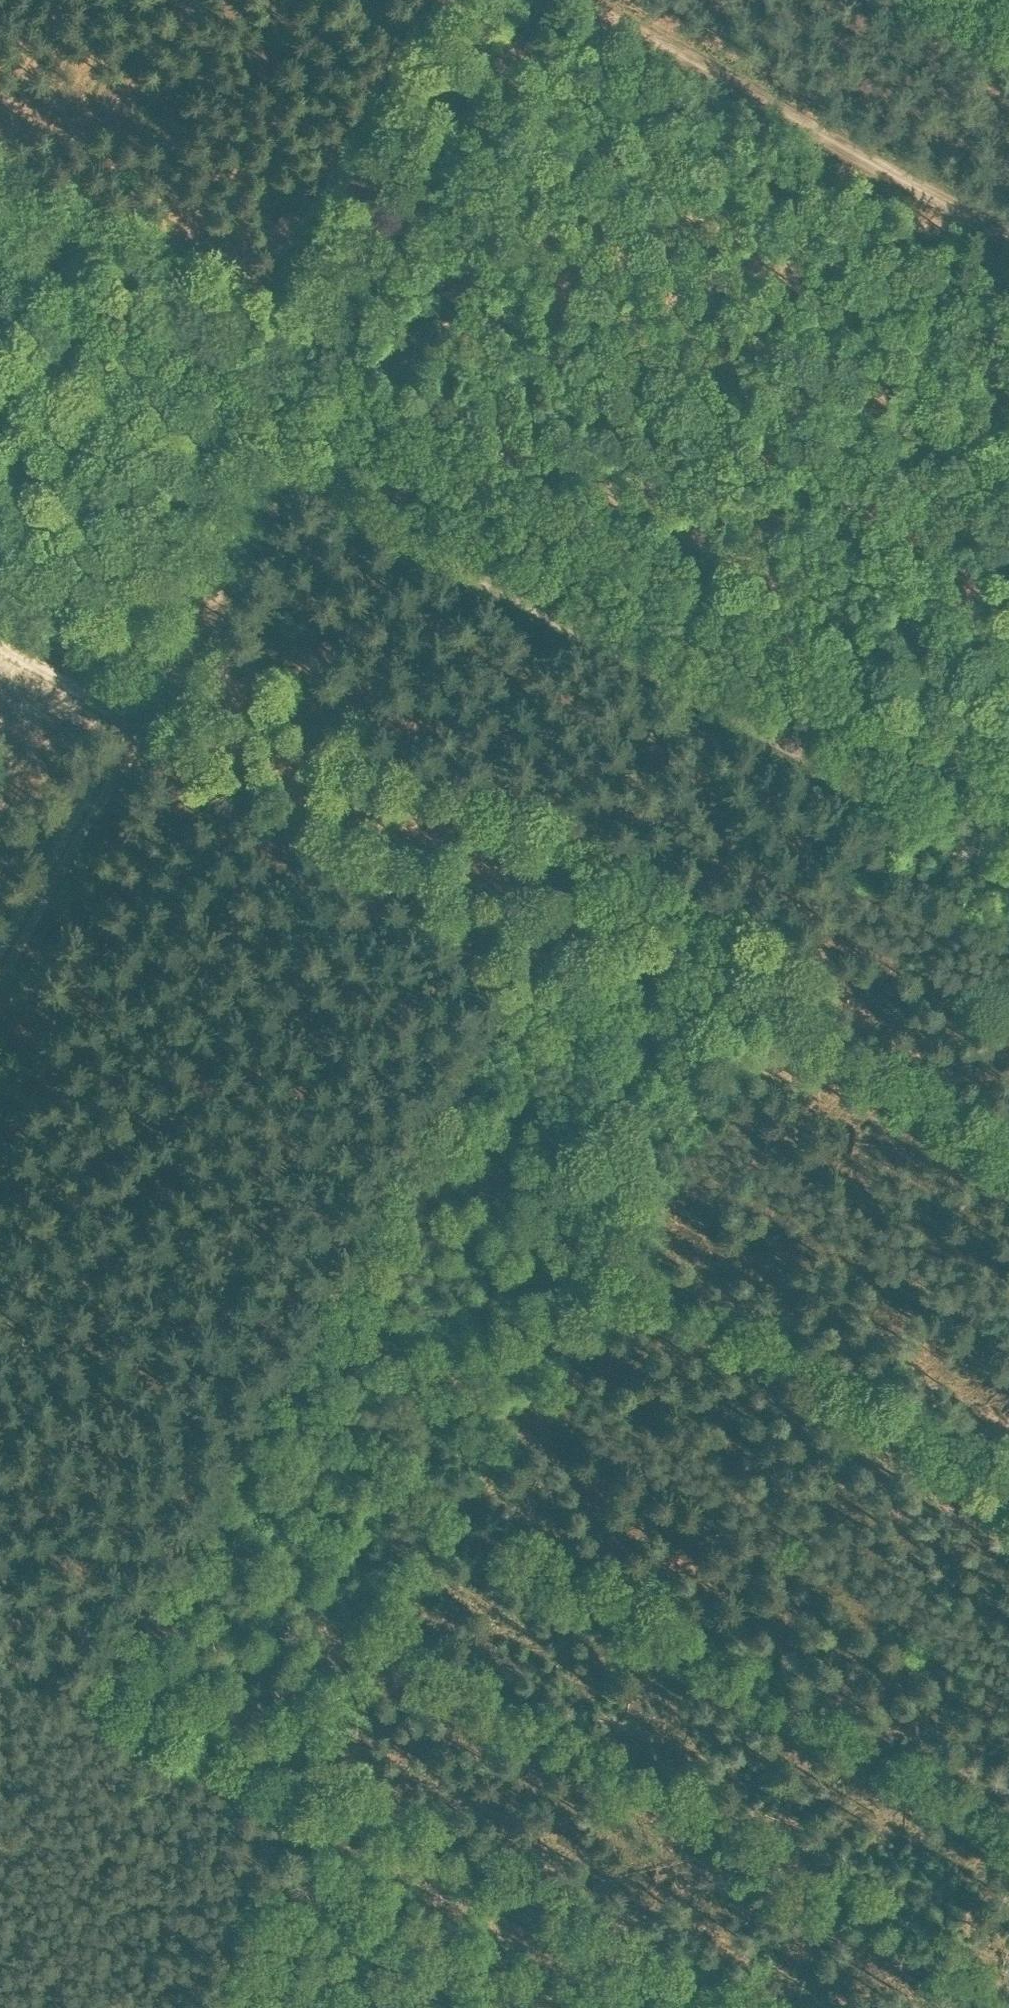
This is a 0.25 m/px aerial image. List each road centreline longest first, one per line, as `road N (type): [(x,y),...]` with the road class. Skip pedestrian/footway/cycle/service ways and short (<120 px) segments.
road 1 (track): [(292,485),(313,489),(1008,870)]
road 2 (track): [(575,0),(1008,241)]
road 3 (track): [(0,988),(146,728),(0,645)]
road 4 (track): [(0,197),(280,354)]
road 5 (track): [(146,728),(272,501),(292,485)]

